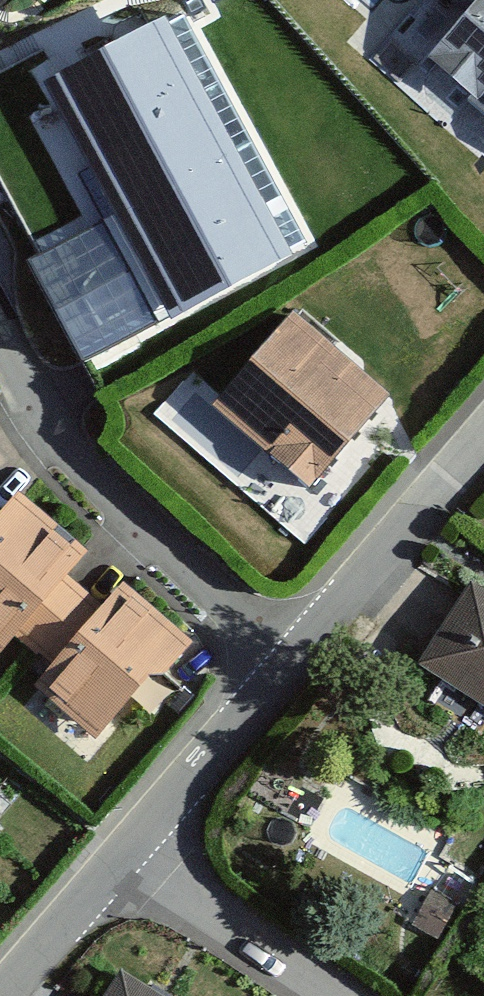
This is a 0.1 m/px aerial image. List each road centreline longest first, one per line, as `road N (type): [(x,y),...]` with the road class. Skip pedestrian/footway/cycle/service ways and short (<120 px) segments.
road 1 (residential): [(0,357),(47,437),(299,644)]
road 2 (residential): [(299,644),(483,426)]
road 3 (residential): [(130,843),(299,644)]
road 4 (residential): [(130,843),(338,995)]
road 5 (residential): [(1,995),(130,843)]

